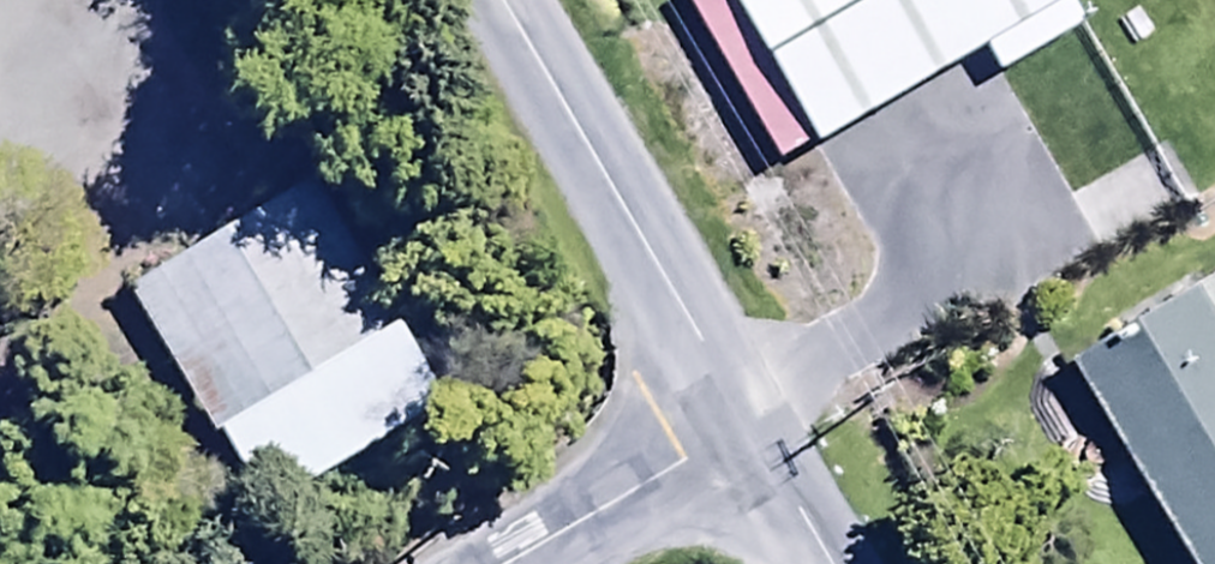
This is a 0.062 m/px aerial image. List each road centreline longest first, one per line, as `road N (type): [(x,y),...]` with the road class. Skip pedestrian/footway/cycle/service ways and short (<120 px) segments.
road 1 (unclassified): [(743,376),(520,0)]
road 2 (unclassified): [(743,376),(421,563)]
road 3 (unclassified): [(853,563),(743,376)]

